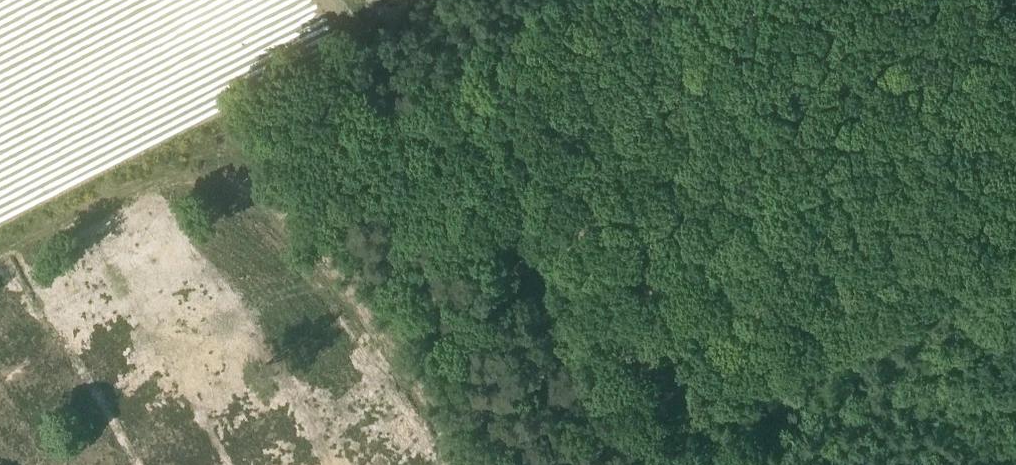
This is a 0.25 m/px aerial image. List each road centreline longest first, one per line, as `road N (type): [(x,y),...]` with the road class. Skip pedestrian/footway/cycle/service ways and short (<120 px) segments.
road 1 (track): [(655,464),(980,346)]

